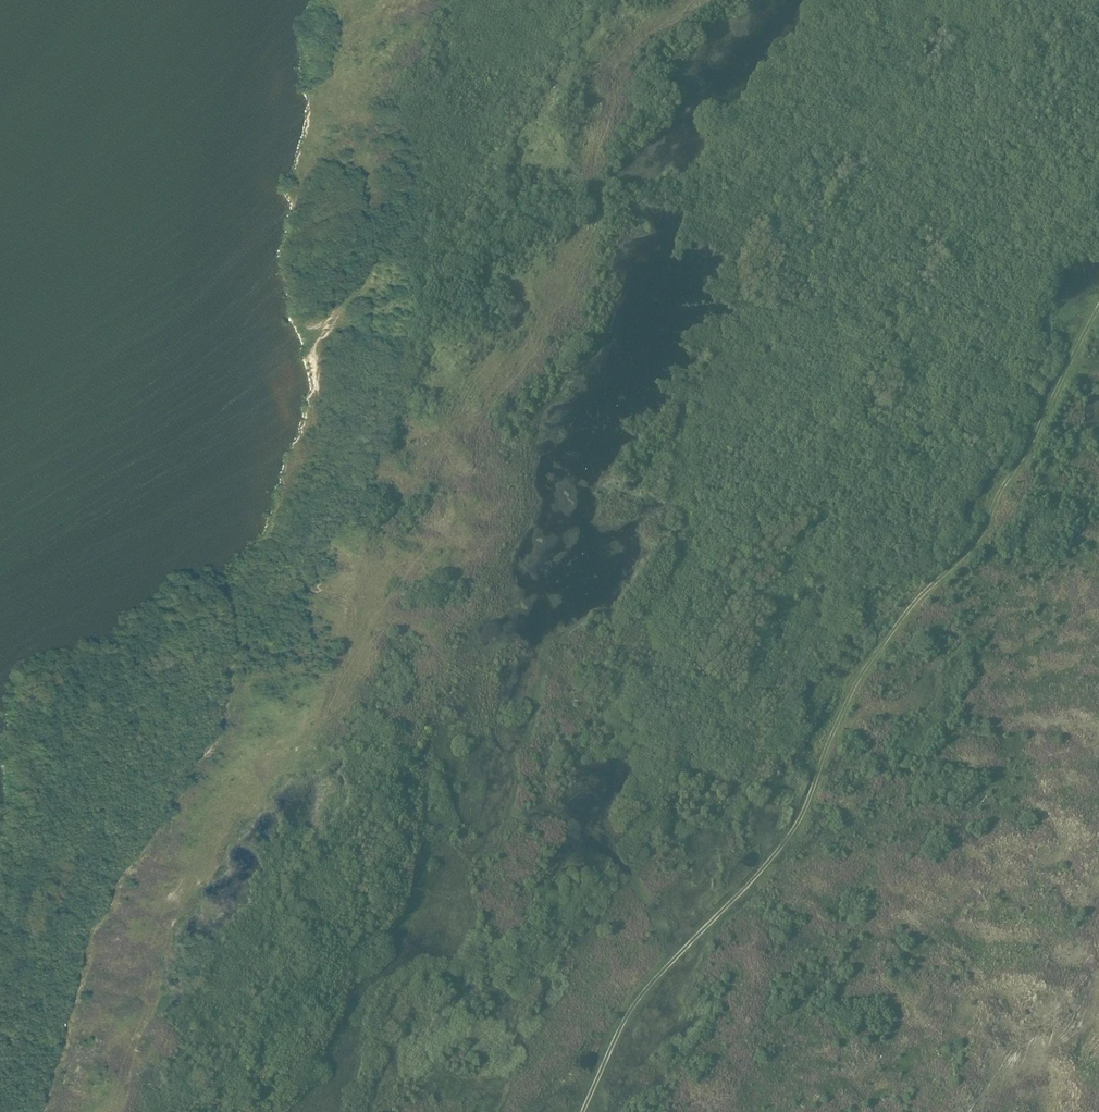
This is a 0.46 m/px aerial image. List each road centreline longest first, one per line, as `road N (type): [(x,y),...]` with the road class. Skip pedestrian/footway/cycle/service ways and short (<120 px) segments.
road 1 (track): [(1098,309),(979,536),(869,663),(834,724),(801,818),(624,1018),(581,1111)]

